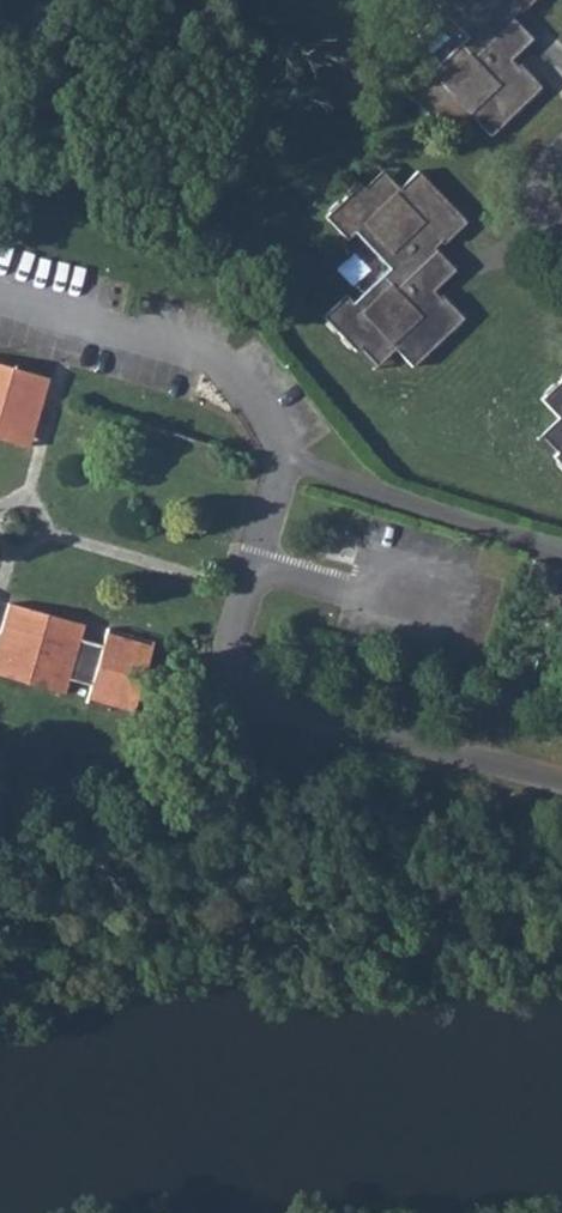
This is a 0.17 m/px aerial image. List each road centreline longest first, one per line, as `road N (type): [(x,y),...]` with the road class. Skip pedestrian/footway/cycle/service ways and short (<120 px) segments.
road 1 (residential): [(561,782),(265,702),(241,680),(232,644),(266,510),(295,461)]
road 2 (residential): [(295,461),(220,362),(0,300)]
road 3 (residential): [(295,461),(561,546)]

